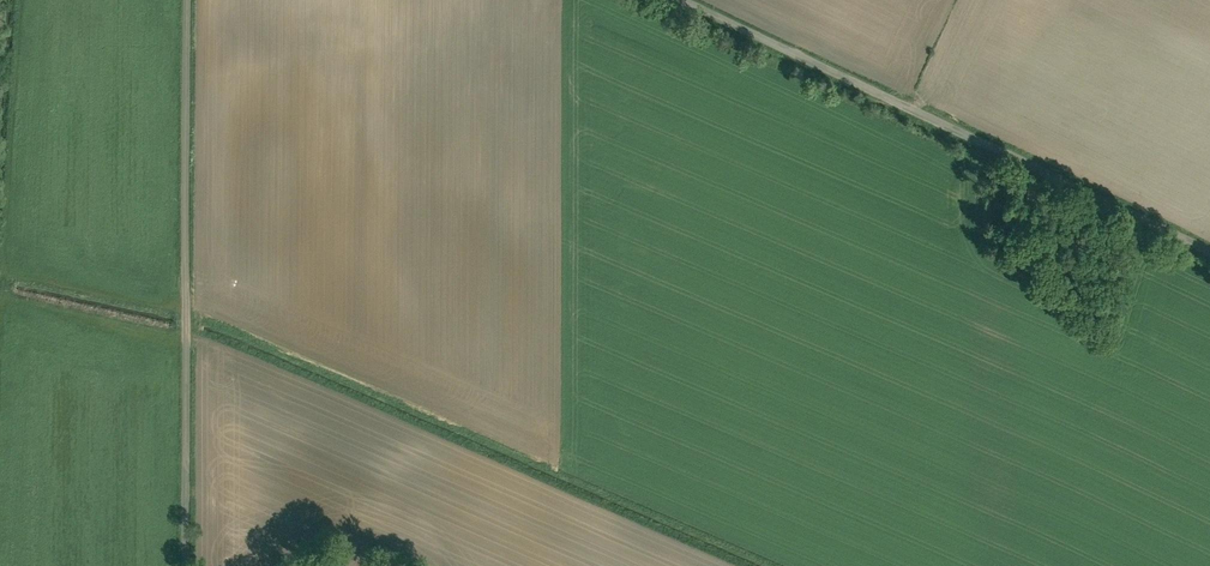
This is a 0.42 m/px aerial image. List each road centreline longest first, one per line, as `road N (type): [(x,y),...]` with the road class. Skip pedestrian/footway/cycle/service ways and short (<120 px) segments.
road 1 (unclassified): [(194,0),(191,565)]
road 2 (unclassified): [(1209,241),(703,0)]

